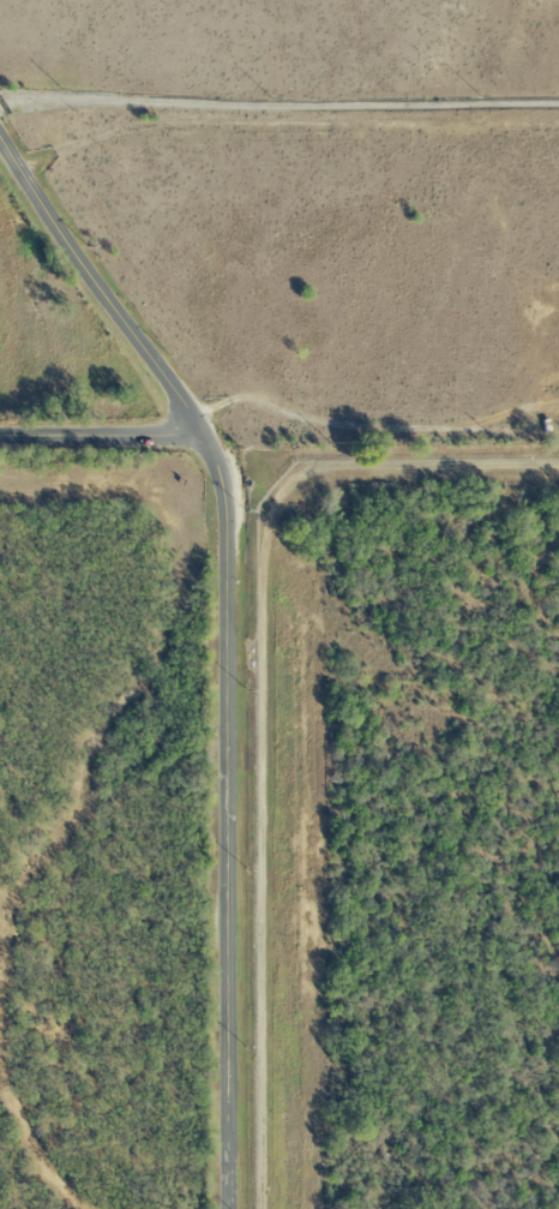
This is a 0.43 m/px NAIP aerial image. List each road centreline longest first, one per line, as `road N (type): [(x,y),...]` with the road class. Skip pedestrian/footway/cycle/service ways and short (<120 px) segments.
road 1 (residential): [(0,137),(203,429),(228,498),(229,1208)]
road 2 (track): [(263,1208),(266,520),(276,496),(300,473),(321,467),(558,465)]
road 3 (residential): [(0,438),(163,438),(203,429)]

